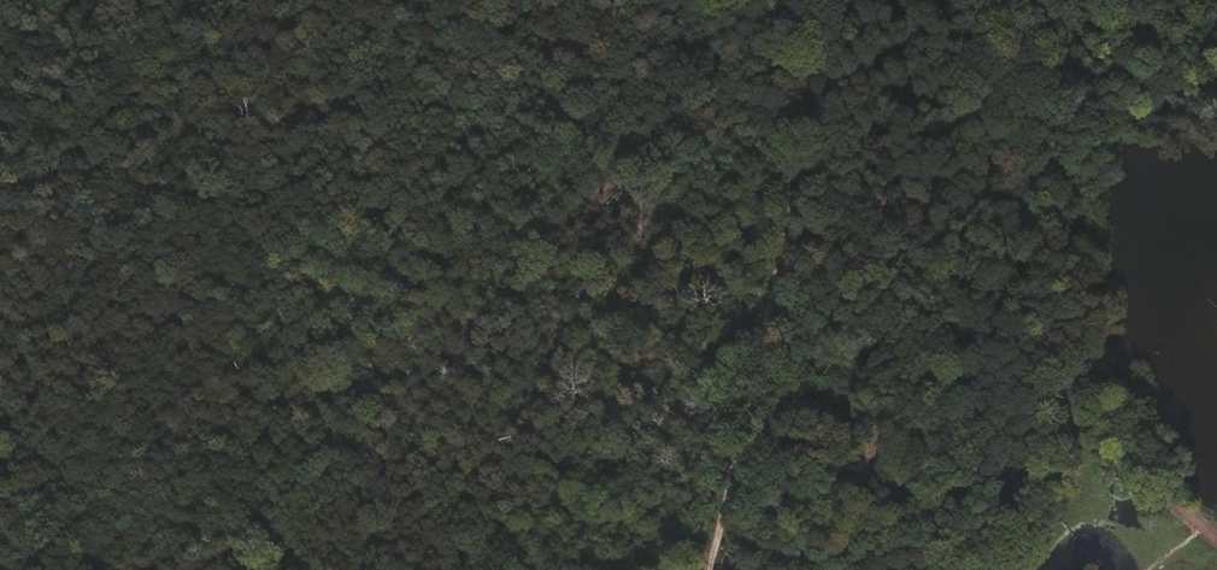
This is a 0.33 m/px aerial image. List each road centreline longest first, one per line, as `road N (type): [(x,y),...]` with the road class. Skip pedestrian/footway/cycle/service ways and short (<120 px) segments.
road 1 (track): [(1038,0),(1046,218),(1076,375),(1092,385),(1168,497),(1216,542)]
road 2 (track): [(786,0),(811,70),(813,114),(714,569)]
road 3 (track): [(1076,375),(1047,400),(996,515),(942,569)]

